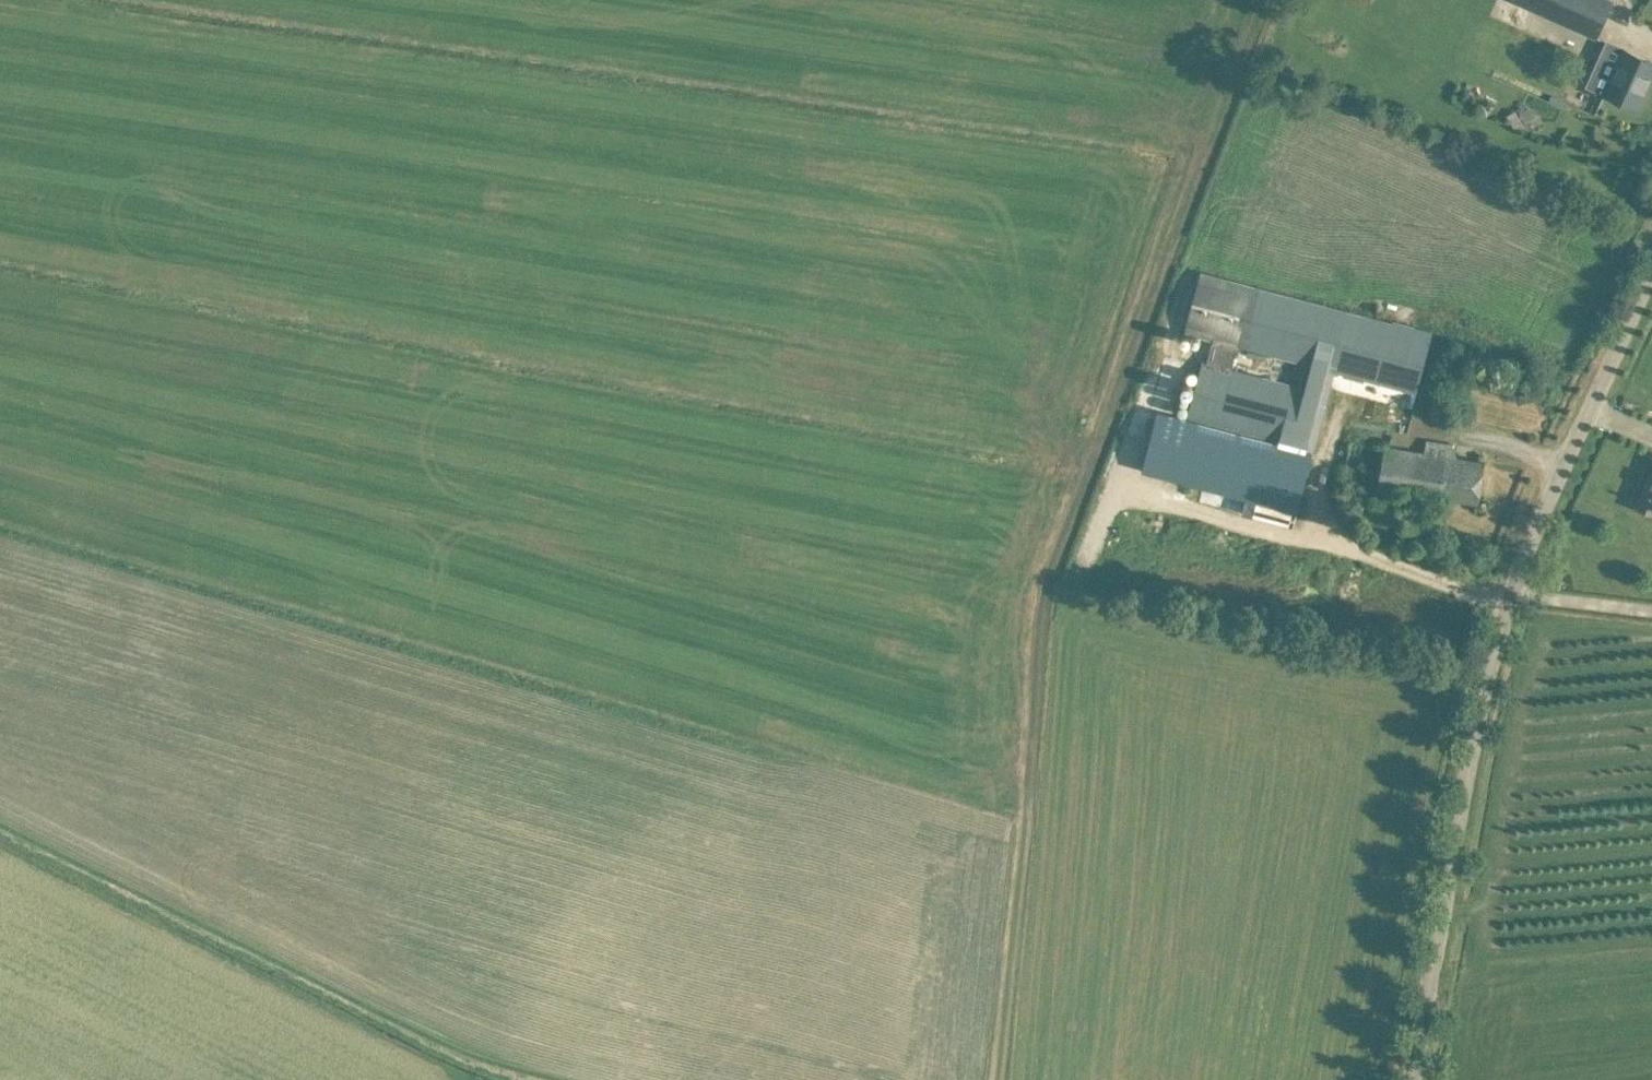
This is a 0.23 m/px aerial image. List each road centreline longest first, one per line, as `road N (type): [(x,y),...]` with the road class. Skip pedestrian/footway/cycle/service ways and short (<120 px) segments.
road 1 (unclassified): [(1413,1079),(1472,765),(1541,537),(1651,276)]

